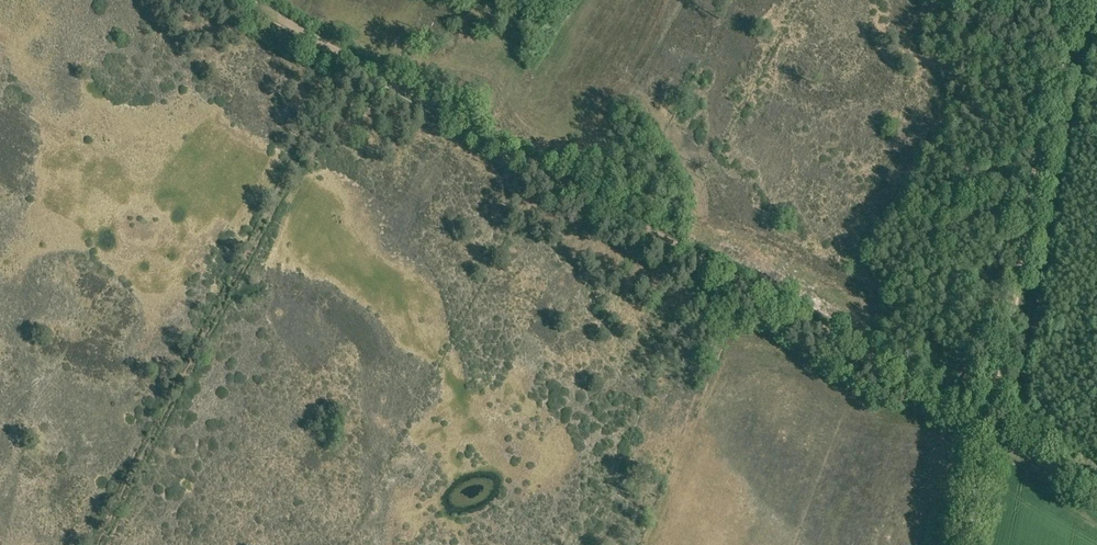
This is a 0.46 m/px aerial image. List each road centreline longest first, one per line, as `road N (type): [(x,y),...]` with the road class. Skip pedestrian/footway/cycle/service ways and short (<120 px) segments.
road 1 (track): [(361,64),(986,430)]
road 2 (track): [(986,430),(1075,0)]
road 3 (track): [(248,0),(361,64)]
road 4 (unclassified): [(1096,492),(986,430)]

